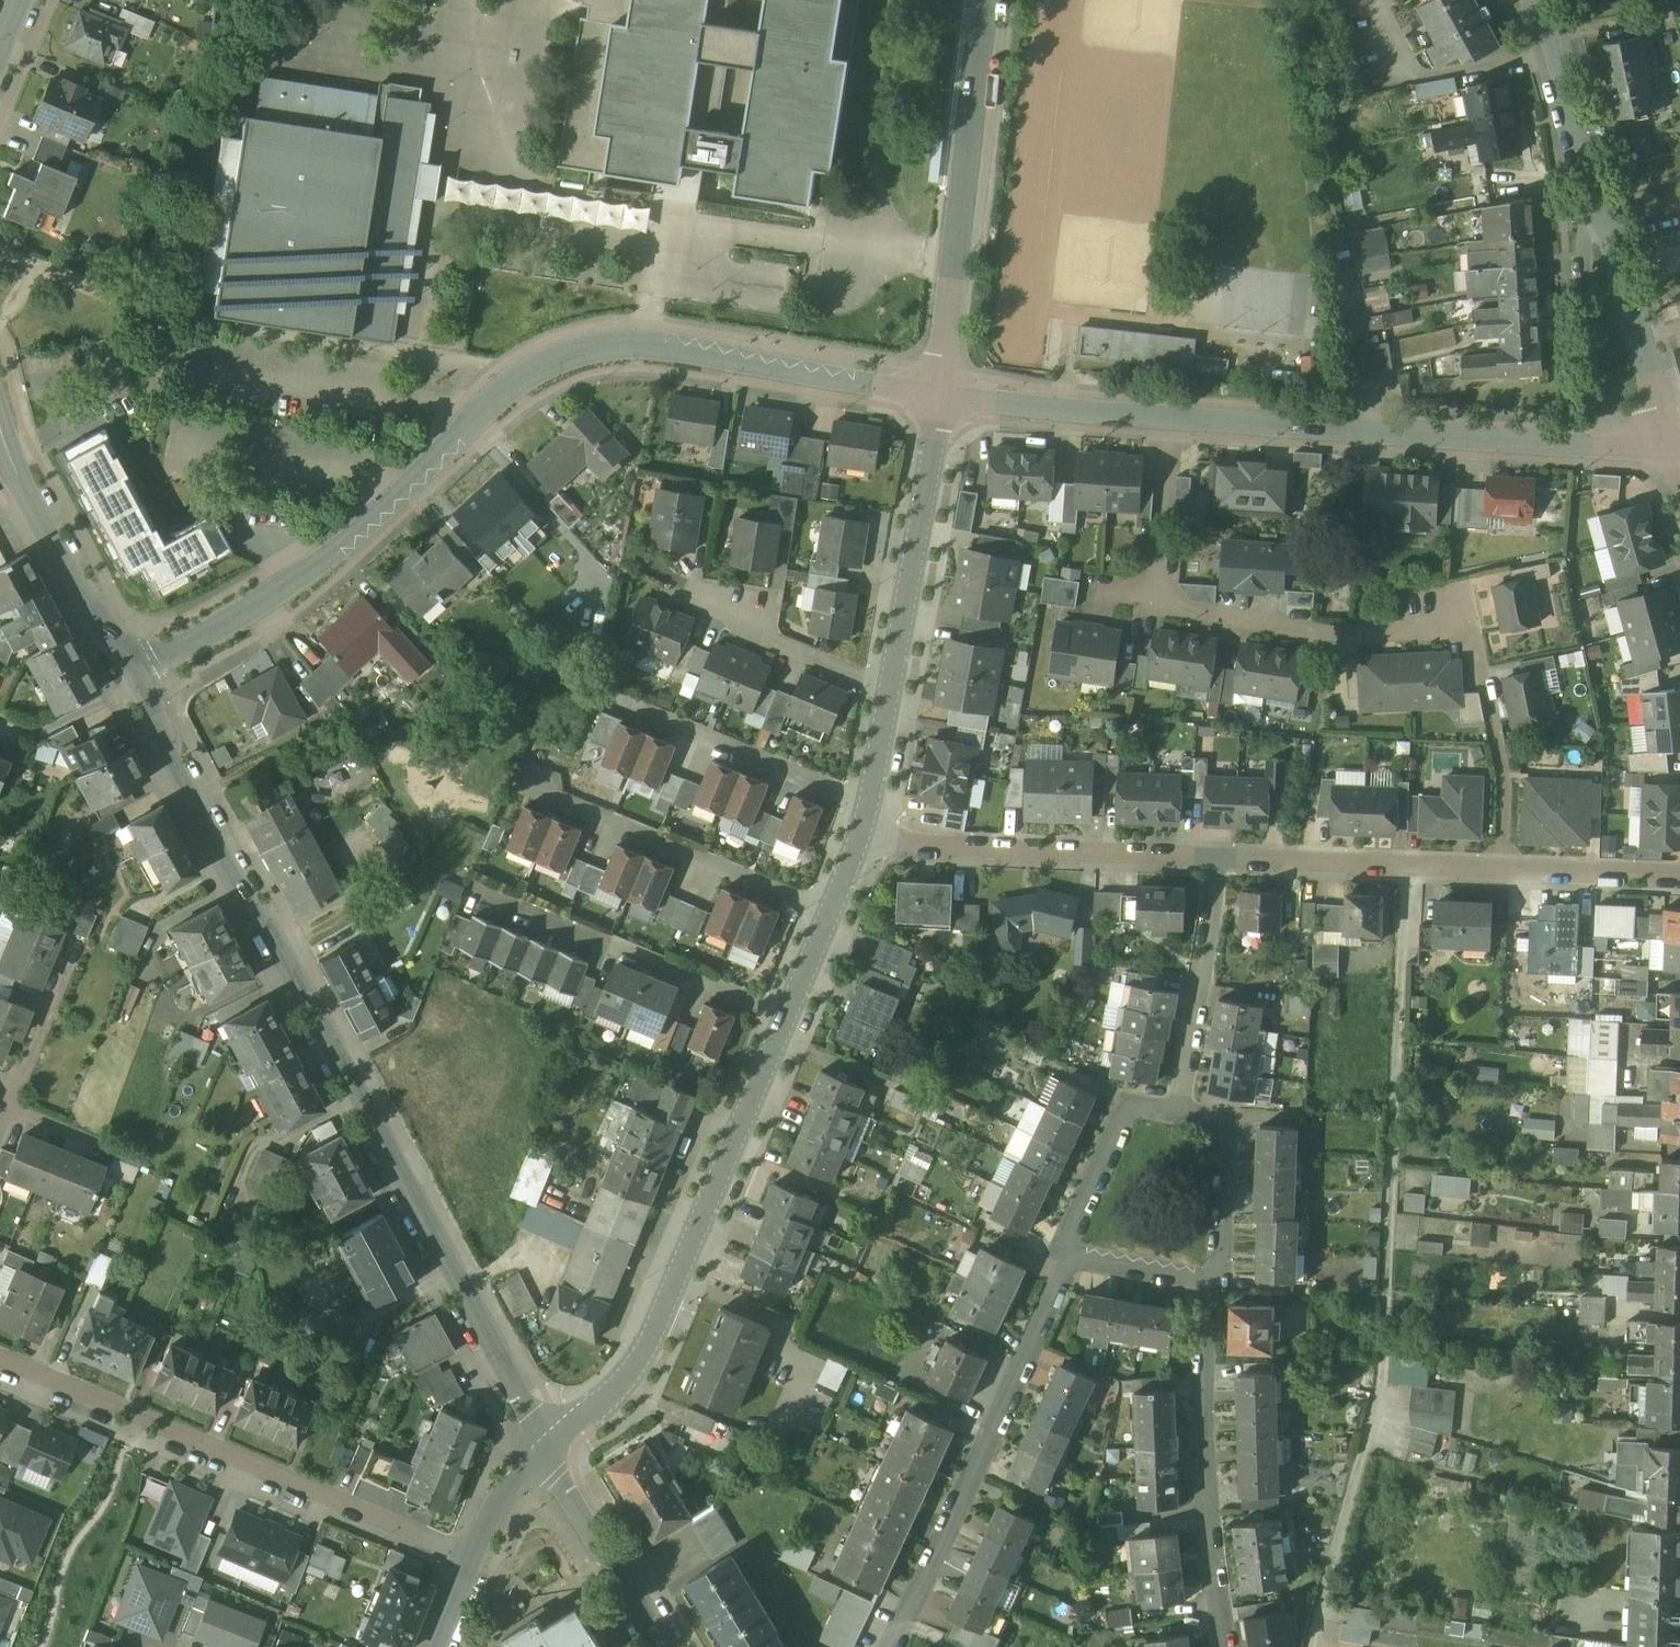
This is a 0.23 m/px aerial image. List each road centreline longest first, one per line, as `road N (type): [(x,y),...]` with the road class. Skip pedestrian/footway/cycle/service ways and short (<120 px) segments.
road 1 (residential): [(133,678),(338,554),(489,408),(579,350),(646,344),(940,396)]
road 2 (residential): [(133,678),(553,1449)]
road 3 (residential): [(1404,863),(1387,1367),(1310,1646)]
road 4 (residential): [(1161,416),(1677,449)]
road 5 (residential): [(0,1366),(131,1429),(473,1549)]
road 6 (residential): [(553,1449),(625,1380),(667,1303),(786,1014)]
road 7 (residential): [(1072,1257),(898,1646)]
road 8 (residential): [(940,396),(989,0)]
road 9 (residential): [(860,838),(1231,856)]
road 10 (residential): [(1228,1646),(1203,1481),(1208,1284)]
road 11 (residential): [(1677,449),(1564,118)]
road 12 (residential): [(830,914),(513,777)]
road 13 (residential): [(470,884),(786,1014)]
road 14 (residential): [(1468,610),(1406,631),(1332,636),(1167,606)]
road 15 (residential): [(889,687),(940,396)]
road 16 (residential): [(0,424),(133,678)]
road 17 (residential): [(1581,400),(1564,118)]
road 18 (track): [(294,939),(407,874),(425,843),(365,750)]
road 19 (residential): [(1404,863),(1679,875)]
road 20 (residential): [(623,694),(870,803)]
road 21 (residential): [(1176,1111),(1231,856)]
road 22 (residential): [(553,1449),(674,1646)]
road 23 (residential): [(940,396),(1161,416)]
road 24 (residential): [(889,687),(695,602)]
road 25 (residential): [(1176,1111),(1134,1101),(1072,1257)]
road 26 (residential): [(1208,1284),(1223,1122),(1176,1111)]
road 27 (residential): [(1167,606),(1161,416)]
road 28 (residential): [(1231,856),(1404,863)]
road 29 (residential): [(0,719),(35,732),(133,678)]
road 30 (residential): [(1072,1257),(1208,1284)]
road 31 (residential): [(473,1549),(500,1497),(553,1449)]
road 32 (residential): [(1564,118),(1534,0)]

